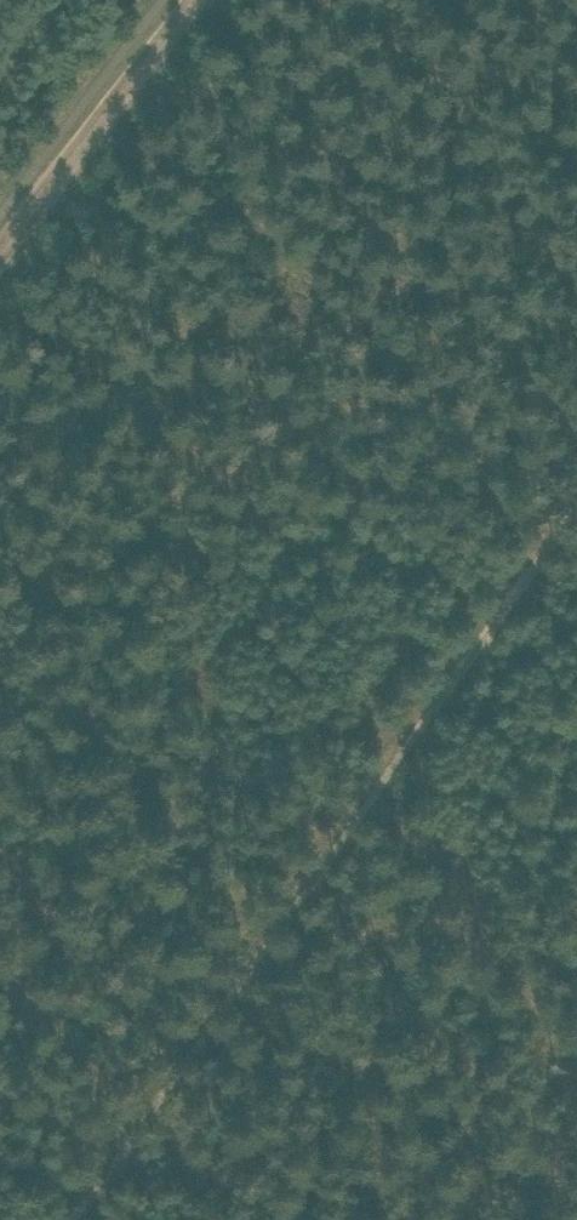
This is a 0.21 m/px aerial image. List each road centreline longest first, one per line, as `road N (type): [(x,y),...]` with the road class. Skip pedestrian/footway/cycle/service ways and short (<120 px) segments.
road 1 (track): [(0,264),(204,0)]

